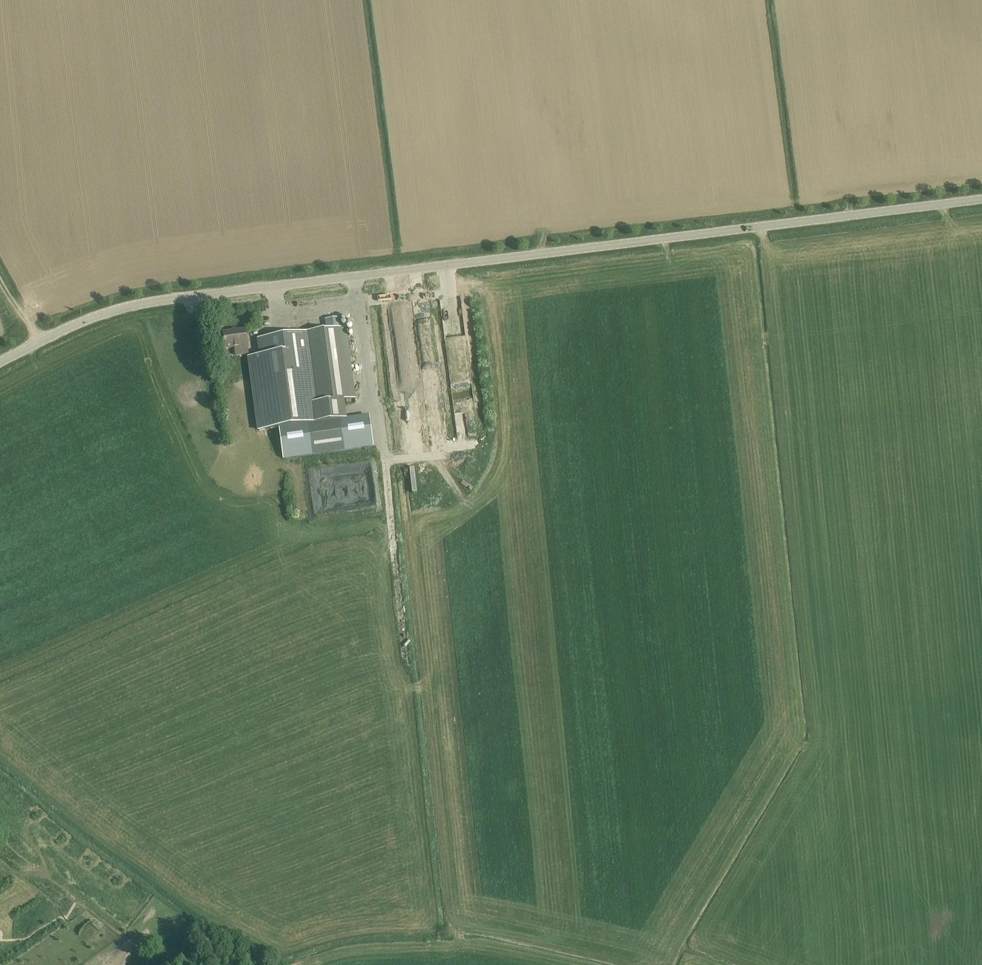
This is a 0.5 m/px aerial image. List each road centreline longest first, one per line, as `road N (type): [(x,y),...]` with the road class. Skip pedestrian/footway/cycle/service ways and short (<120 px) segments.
road 1 (tertiary): [(0,362),(88,319),(167,298),(981,199)]

